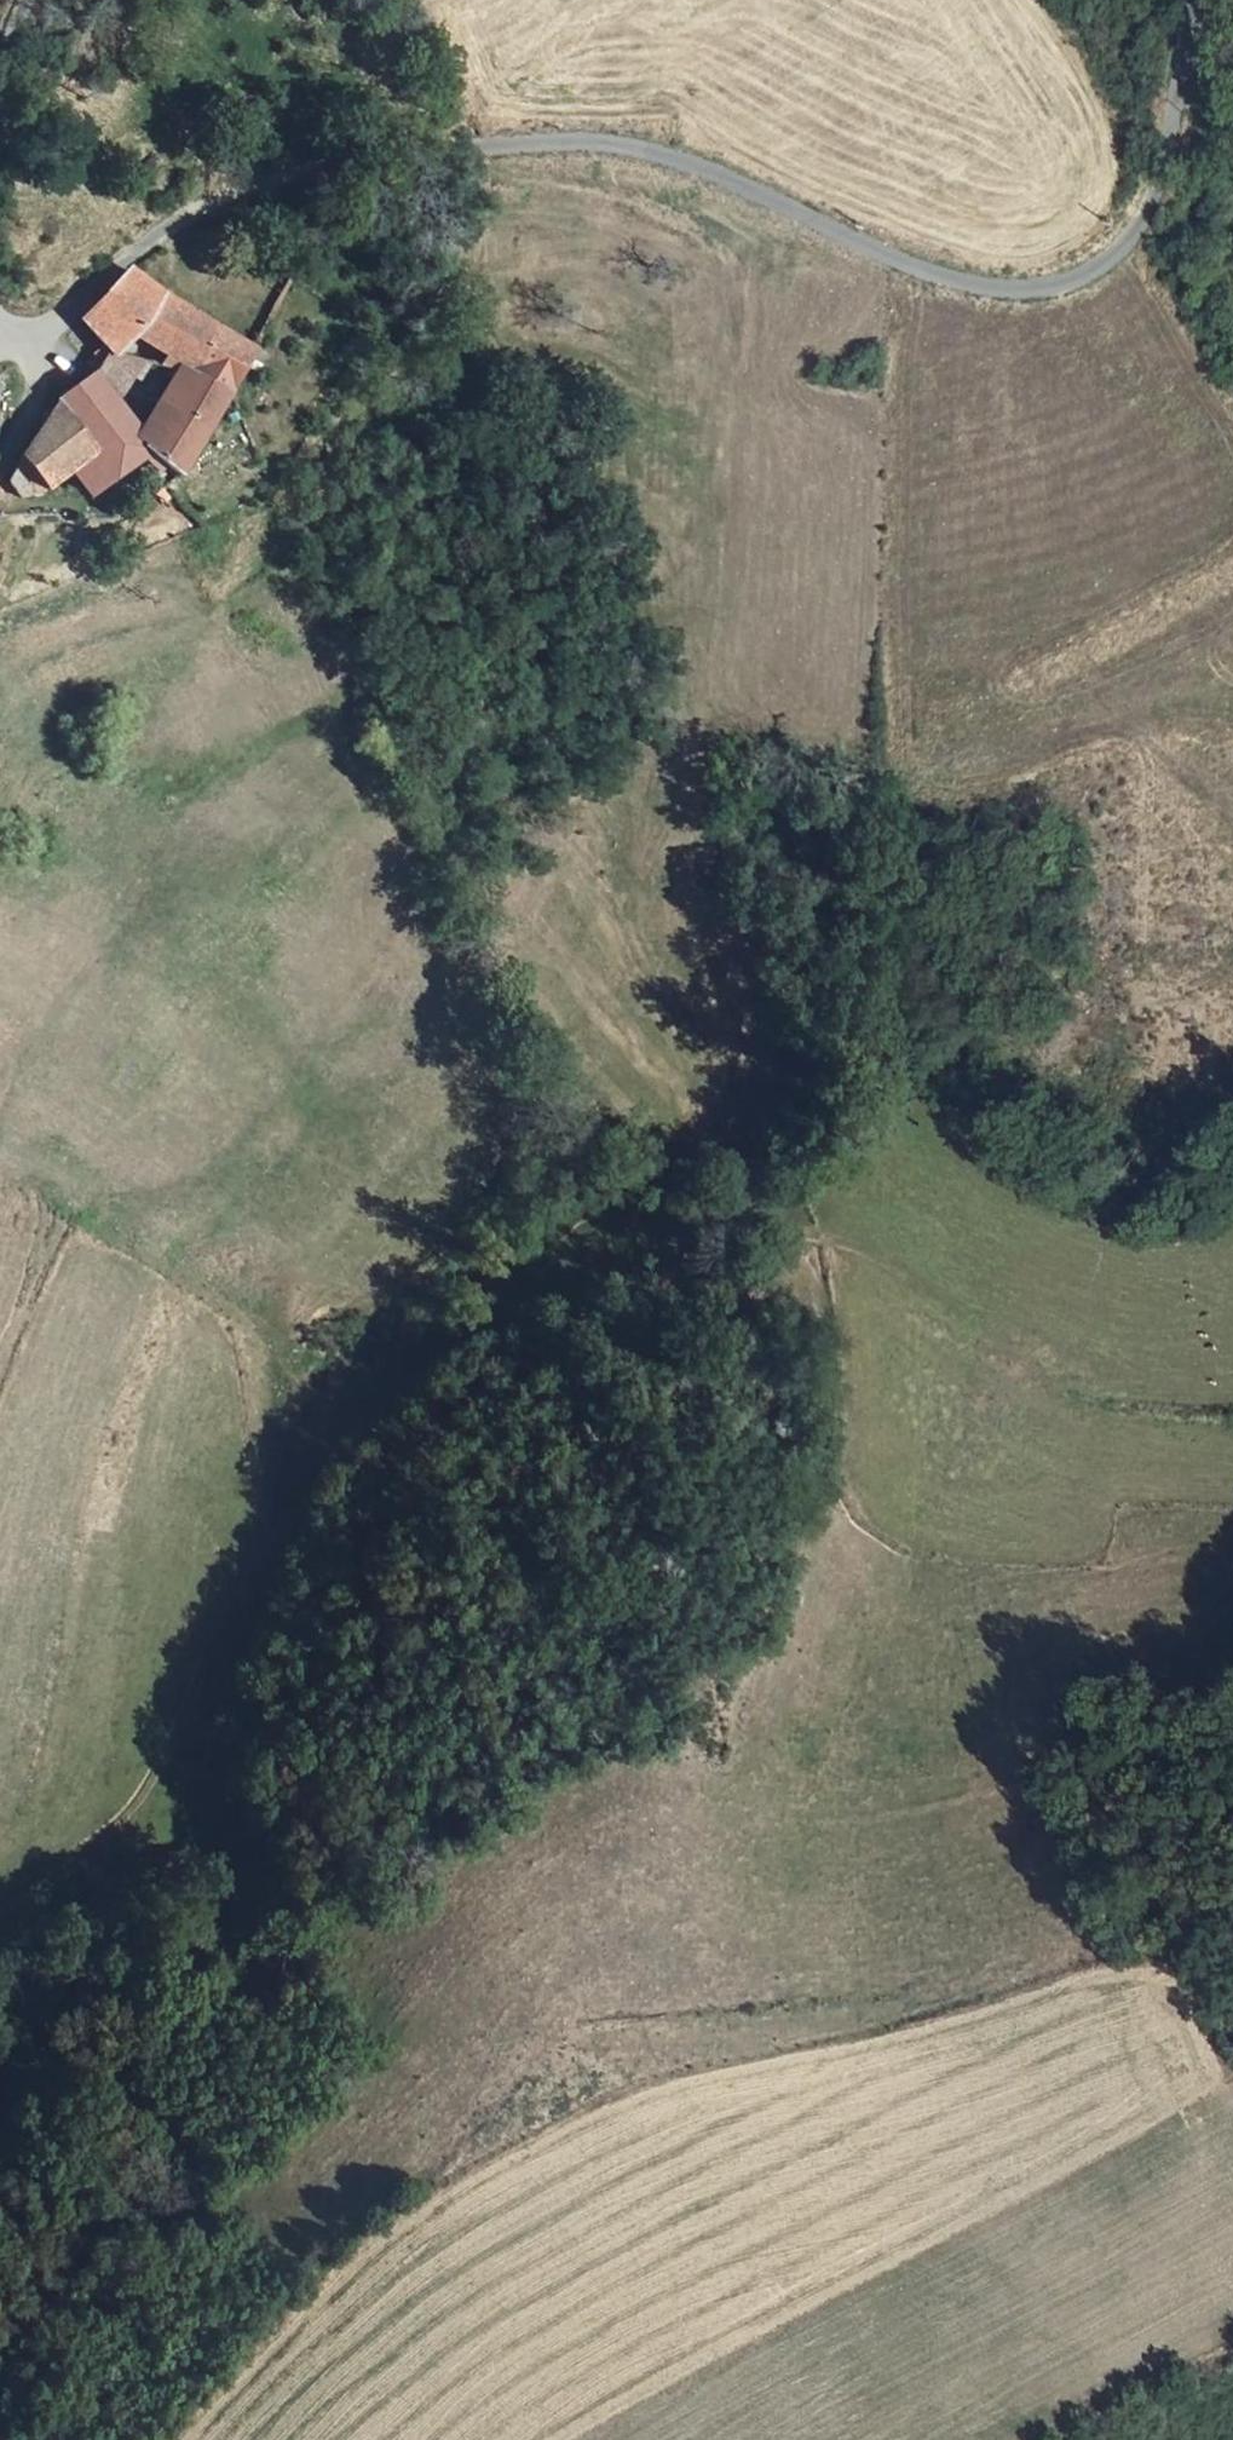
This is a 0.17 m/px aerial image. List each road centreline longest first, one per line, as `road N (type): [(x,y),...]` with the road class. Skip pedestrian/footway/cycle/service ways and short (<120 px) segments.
road 1 (unclassified): [(0,330),(46,340),(186,222),(251,195),(318,175),(579,146),(661,158),(914,263),(993,287),(1056,285),(1115,265),(1146,231),(1189,122),(1207,0)]
road 2 (track): [(0,484),(50,377),(30,340),(0,354)]

